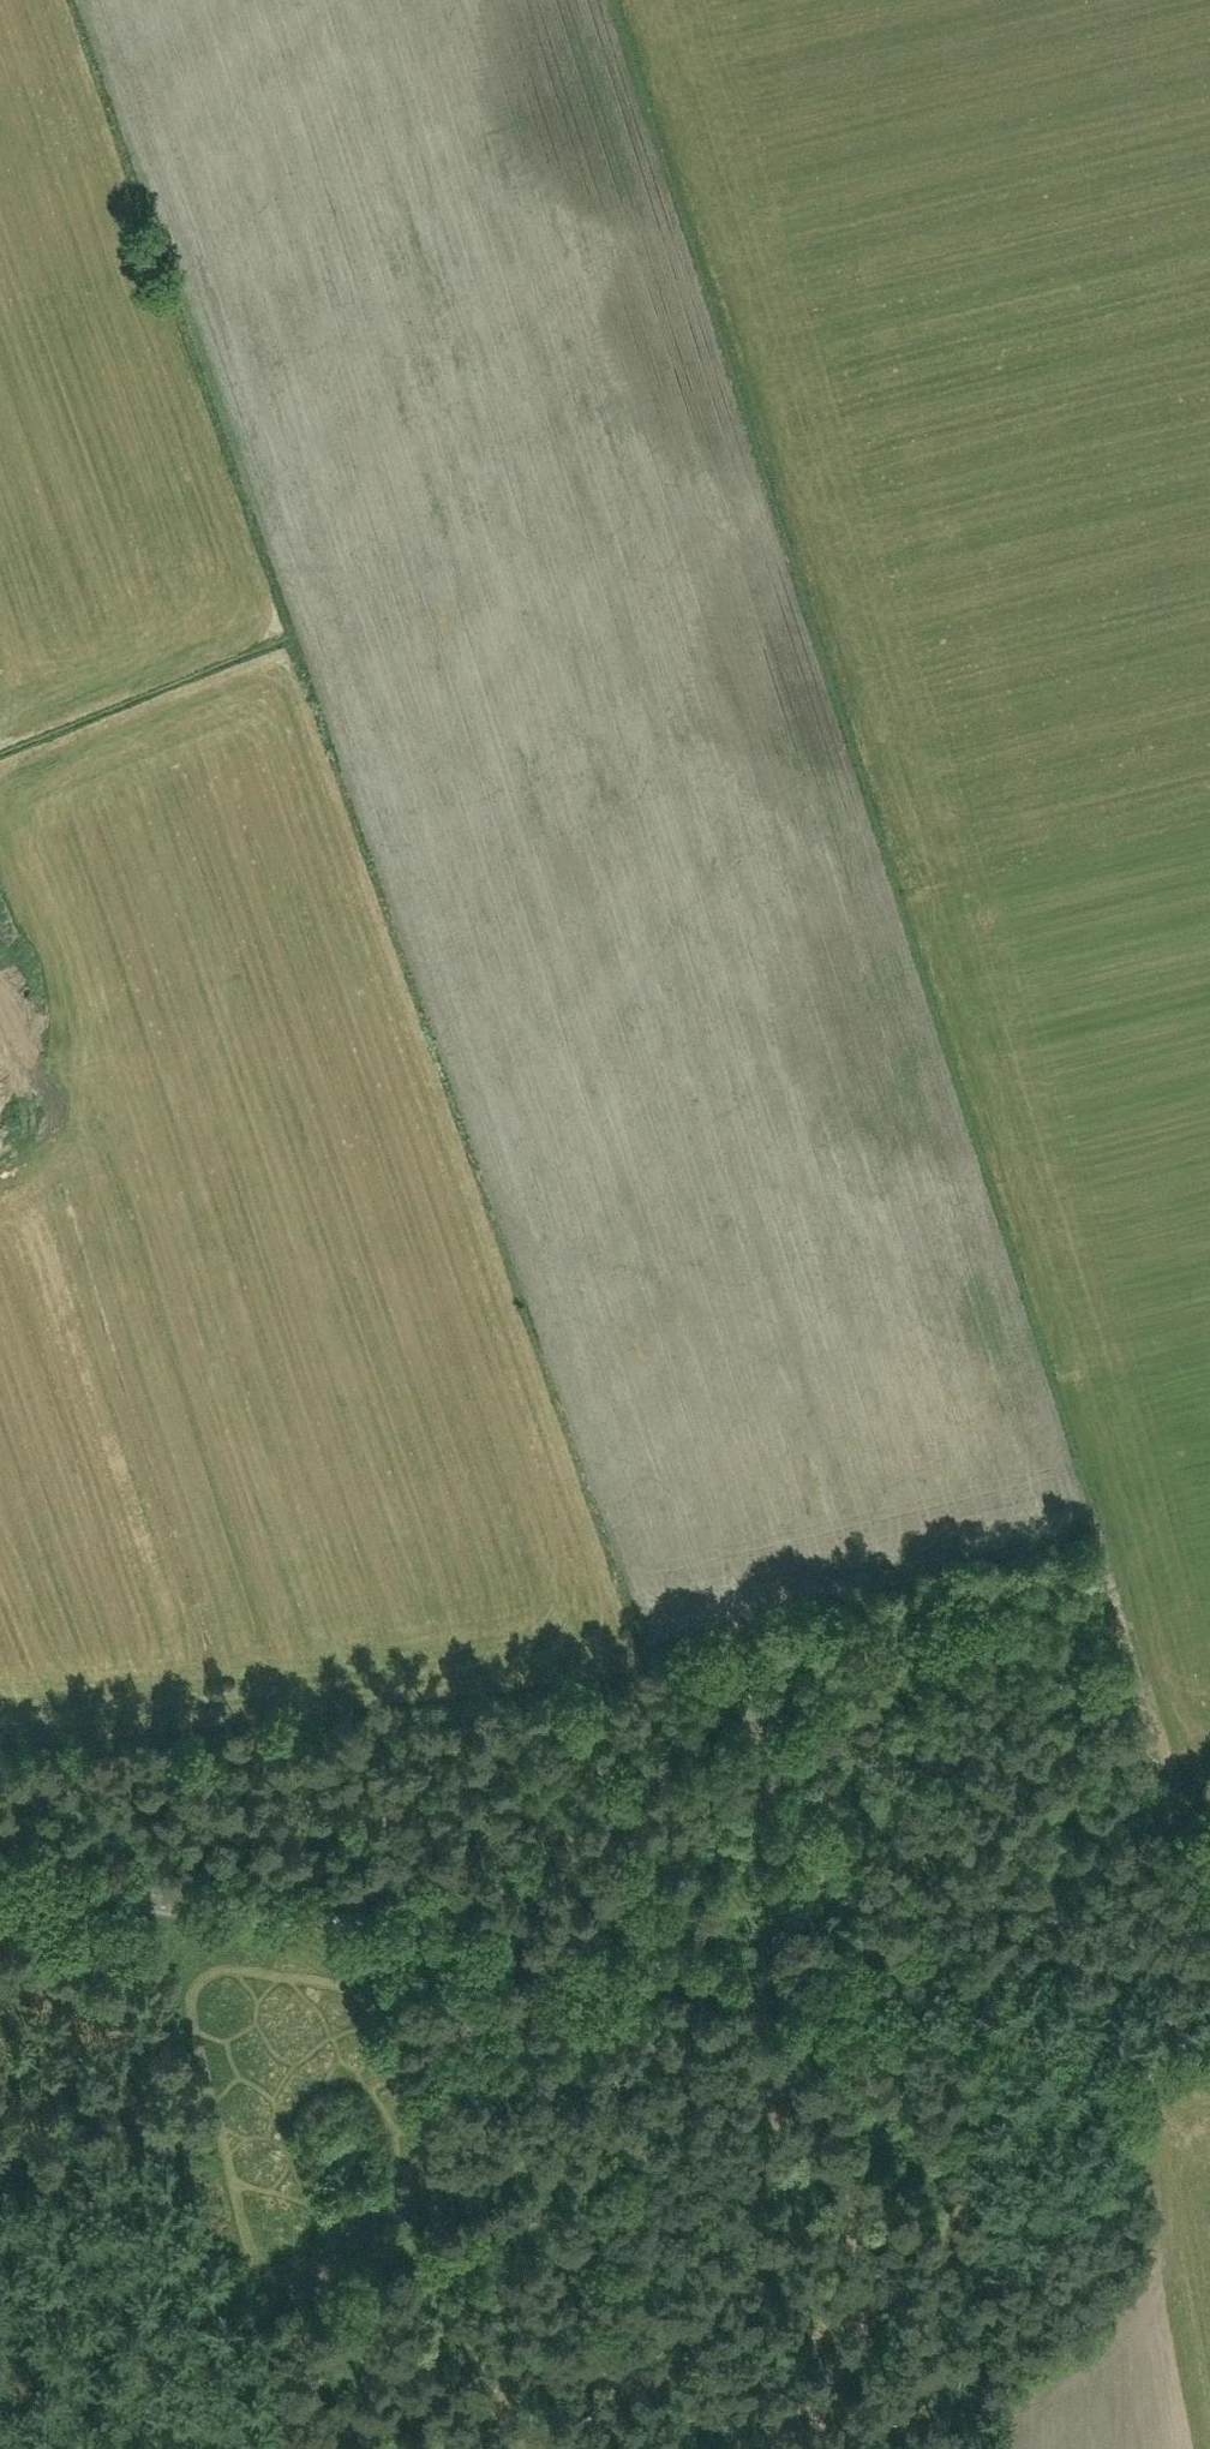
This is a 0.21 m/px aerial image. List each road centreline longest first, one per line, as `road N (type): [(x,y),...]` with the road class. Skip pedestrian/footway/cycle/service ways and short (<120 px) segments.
road 1 (tertiary): [(1209,2052),(0,1874)]

